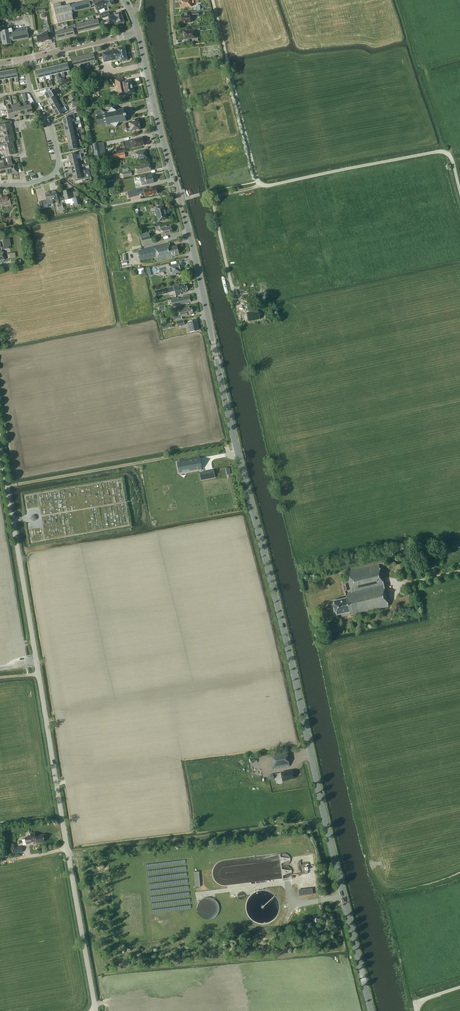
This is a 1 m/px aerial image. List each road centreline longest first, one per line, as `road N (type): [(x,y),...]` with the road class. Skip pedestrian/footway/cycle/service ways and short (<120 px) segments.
road 1 (secondary): [(372,1010),(138,33)]
road 2 (unclassified): [(95,1010),(0,445)]
road 3 (unclassified): [(439,151),(259,183),(213,0)]
road 4 (track): [(68,851),(325,820)]
road 5 (track): [(236,306),(214,207),(219,195),(261,184)]
road 6 (residential): [(0,186),(56,171),(52,132),(30,90)]

